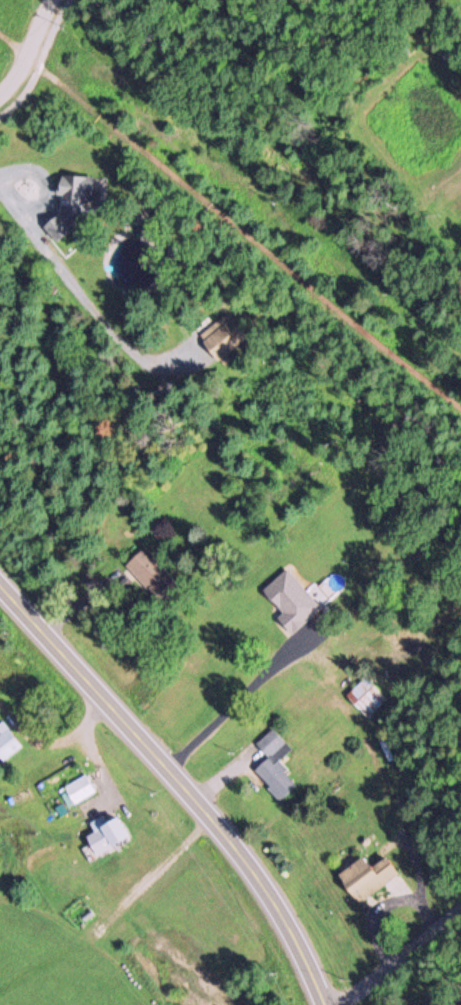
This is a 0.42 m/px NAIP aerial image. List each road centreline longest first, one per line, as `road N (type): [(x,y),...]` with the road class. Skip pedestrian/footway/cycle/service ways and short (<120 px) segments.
road 1 (secondary): [(0,583),(216,819),(290,931),(325,1004)]
road 2 (residential): [(353,1004),(460,921)]

